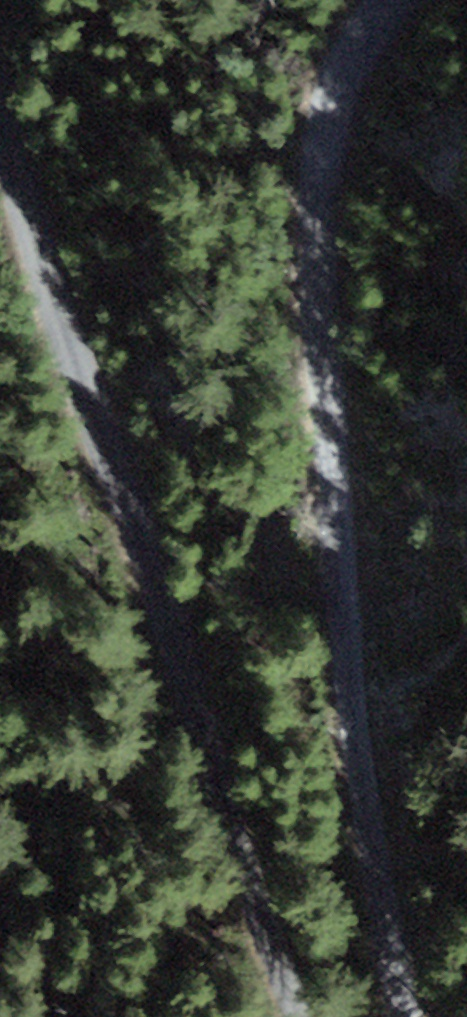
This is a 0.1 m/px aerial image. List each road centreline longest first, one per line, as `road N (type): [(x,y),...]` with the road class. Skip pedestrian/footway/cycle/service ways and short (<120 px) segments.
road 1 (unclassified): [(400,1016),(349,699),(314,233),(330,105),(348,61),(392,0)]
road 2 (unclassified): [(0,119),(72,360),(158,590),(240,864),(296,1016)]

